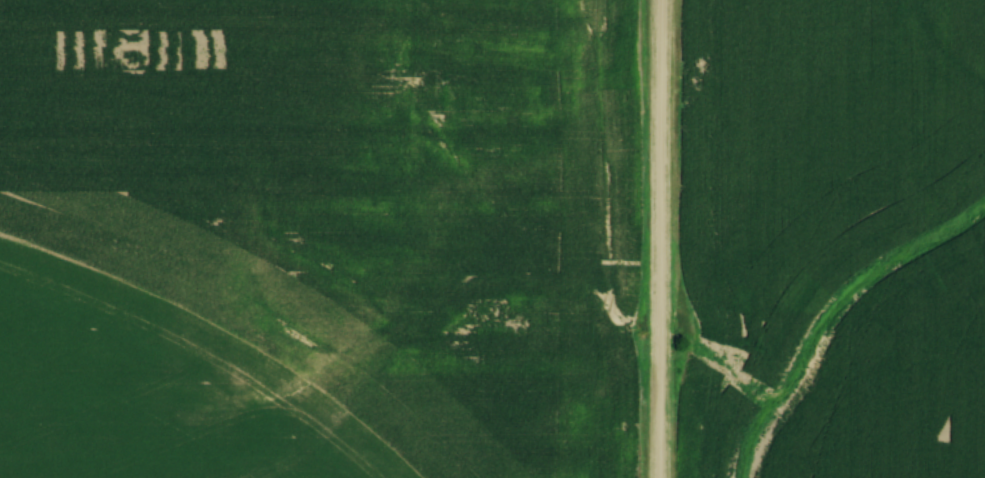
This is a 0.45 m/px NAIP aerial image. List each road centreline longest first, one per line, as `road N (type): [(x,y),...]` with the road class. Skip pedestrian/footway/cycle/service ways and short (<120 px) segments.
road 1 (residential): [(662,477),(666,0)]

